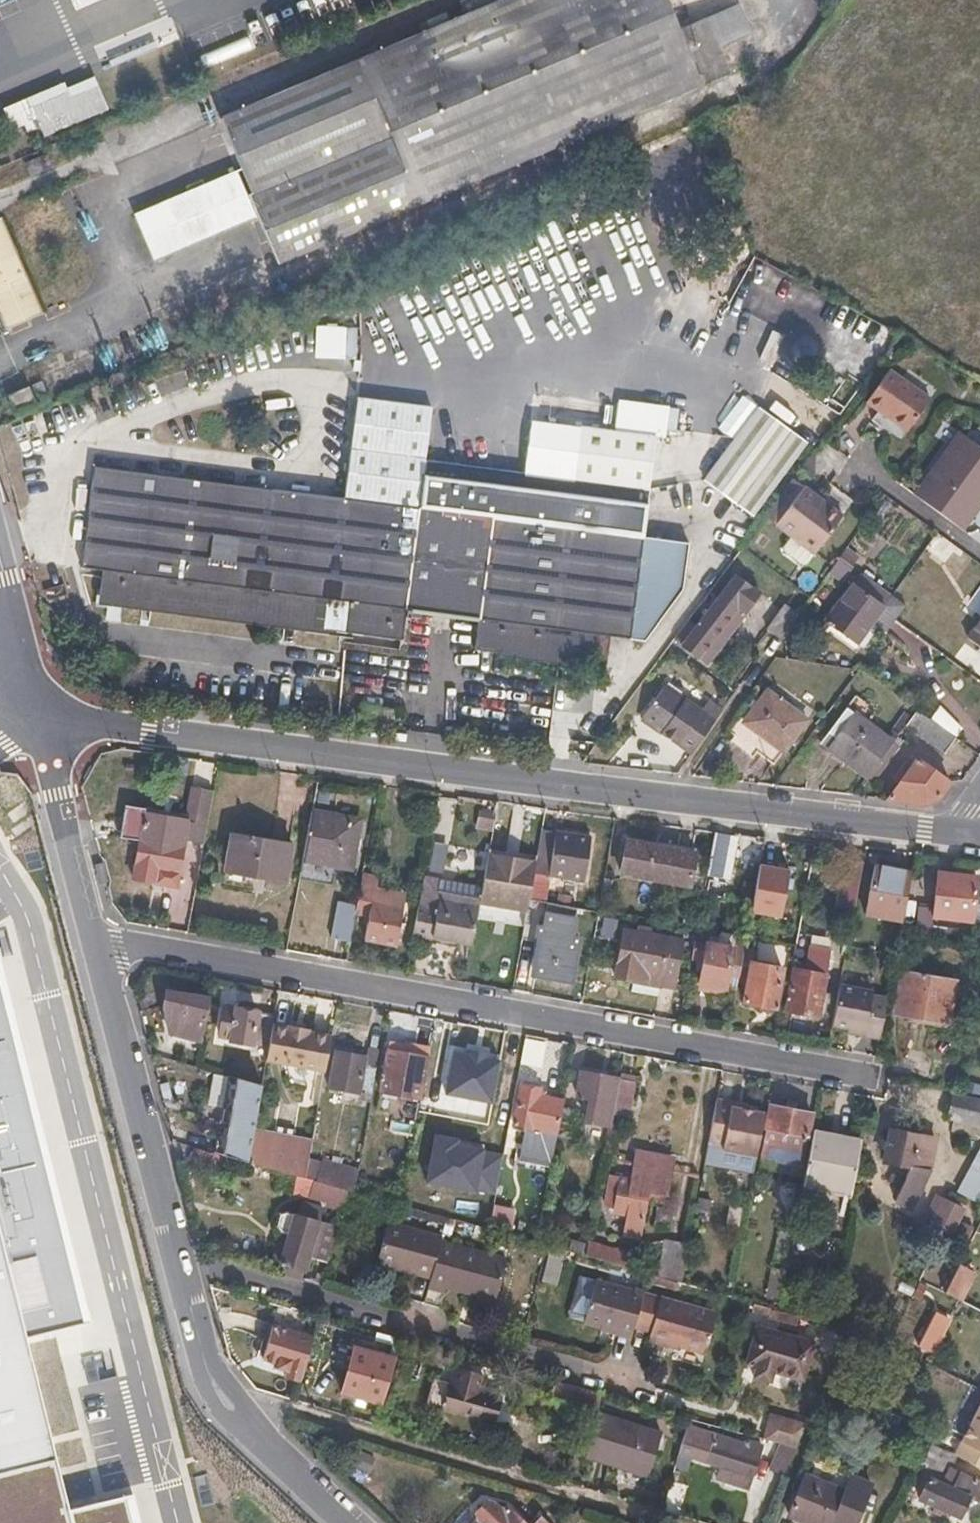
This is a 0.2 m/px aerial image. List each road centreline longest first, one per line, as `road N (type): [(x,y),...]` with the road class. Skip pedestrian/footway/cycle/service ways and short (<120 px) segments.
road 1 (tertiary): [(952,831),(149,730),(37,709)]
road 2 (residential): [(868,1075),(134,946),(97,956)]
road 3 (residential): [(97,956),(199,1357),(229,1406),(351,1522)]
road 4 (residential): [(37,709),(97,956)]
road 5 (tertiary): [(0,562),(37,709)]

